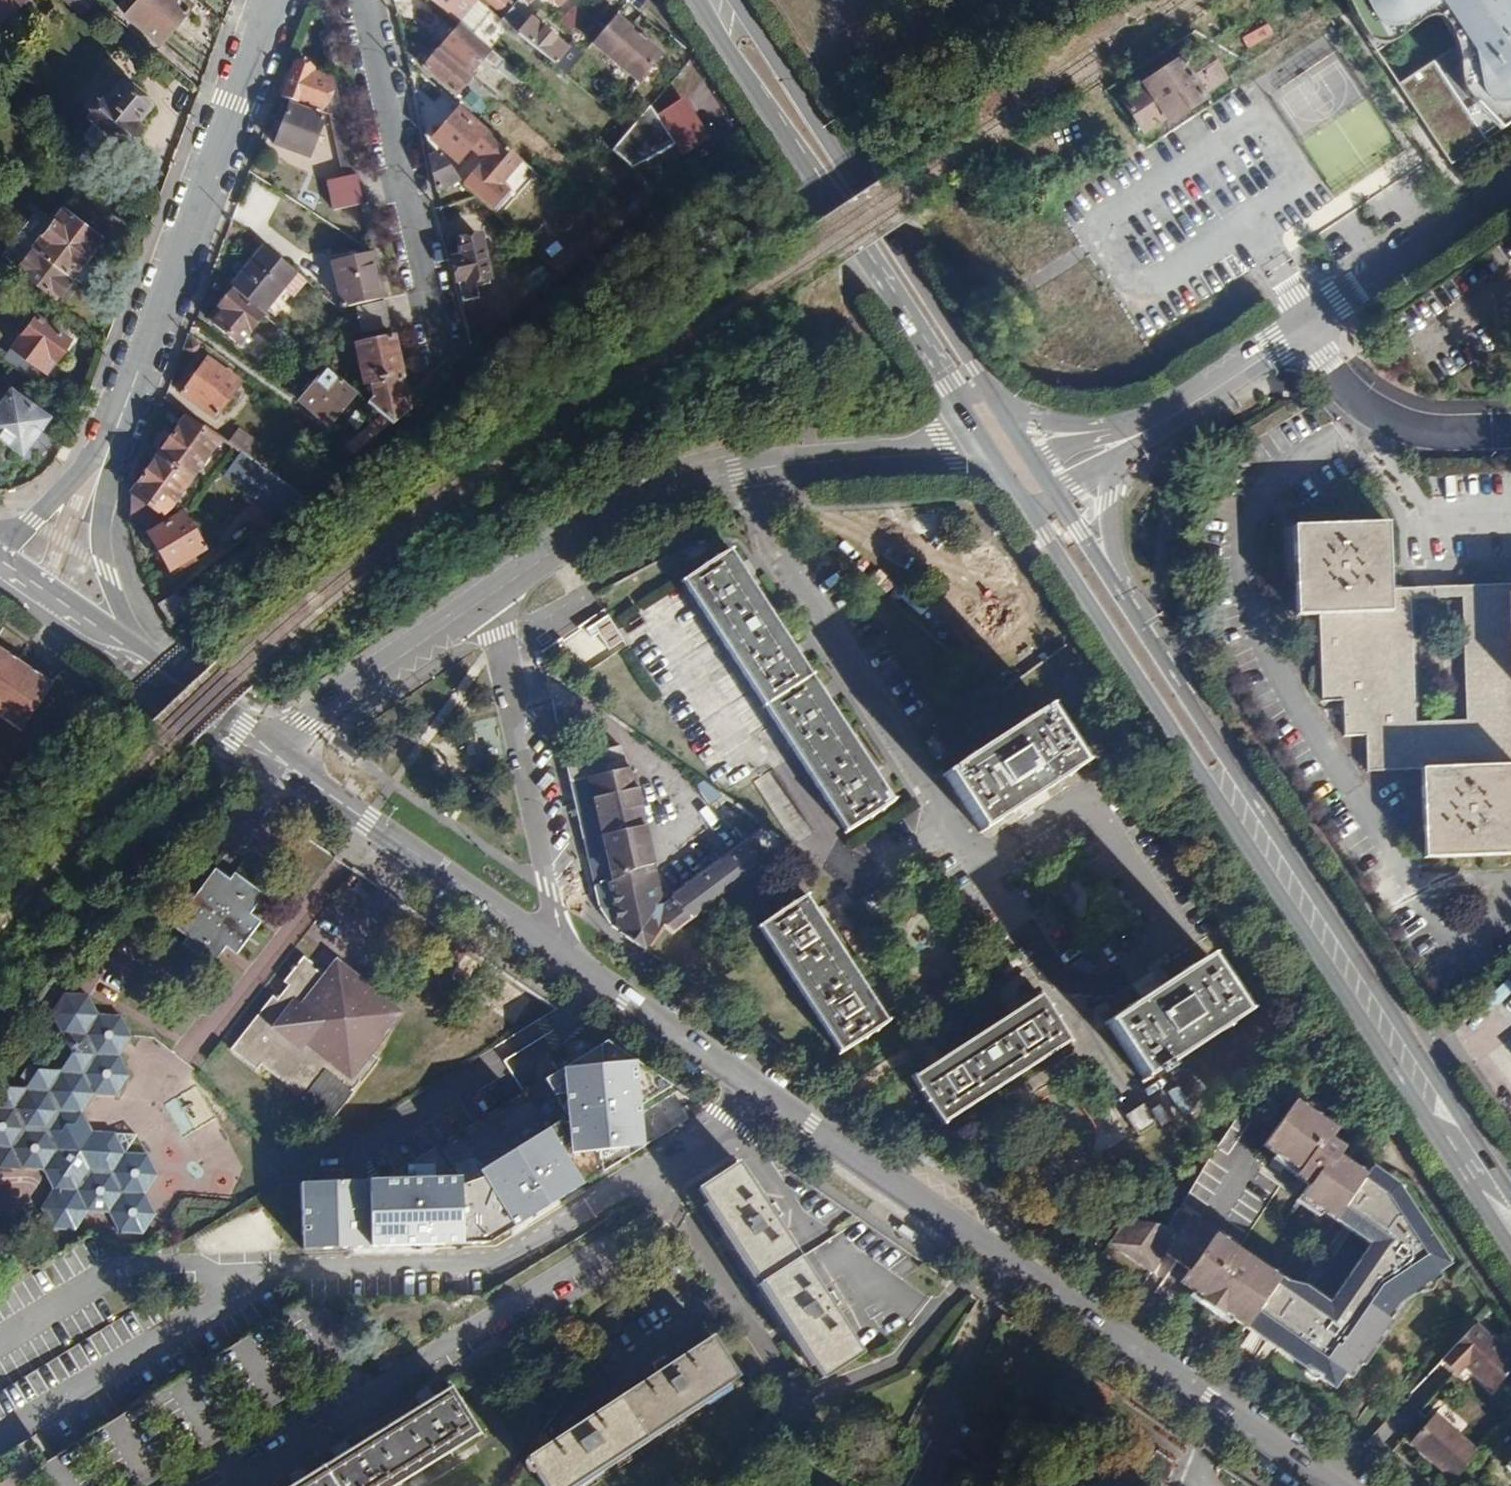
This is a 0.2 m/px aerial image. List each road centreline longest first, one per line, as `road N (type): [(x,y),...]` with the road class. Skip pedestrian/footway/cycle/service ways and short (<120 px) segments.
road 1 (tertiary): [(563,956),(1316,1485)]
road 2 (primary): [(1031,515),(1510,1250)]
road 3 (primary): [(1510,1195),(1122,595)]
road 4 (residential): [(489,598),(596,524),(694,480),(980,440)]
road 5 (primary): [(710,0),(753,91),(980,440)]
road 6 (primary): [(1009,422),(853,174),(728,0)]
road 7 (residential): [(273,0),(107,451)]
road 8 (residential): [(563,956),(489,598)]
road 9 (residential): [(362,0),(442,354)]
road 10 (tertiary): [(0,586),(255,758)]
road 11 (tertiary): [(319,787),(563,956)]
road 12 (residential): [(274,743),(489,598)]
road 13 (residential): [(1307,326),(1342,383),(1381,416),(1437,431),(1510,430)]
road 14 (residential): [(1307,326),(1510,184)]
road 15 (residential): [(145,652),(120,608),(104,552),(107,451)]
road 16 (tertiary): [(145,652),(1,554)]
road 17 (residential): [(1163,418),(1307,326)]
road 18 (tertiary): [(274,743),(145,652)]
road 19 (residential): [(107,451),(1,554)]
road 20 (residential): [(1122,595),(1108,513),(1117,460)]

